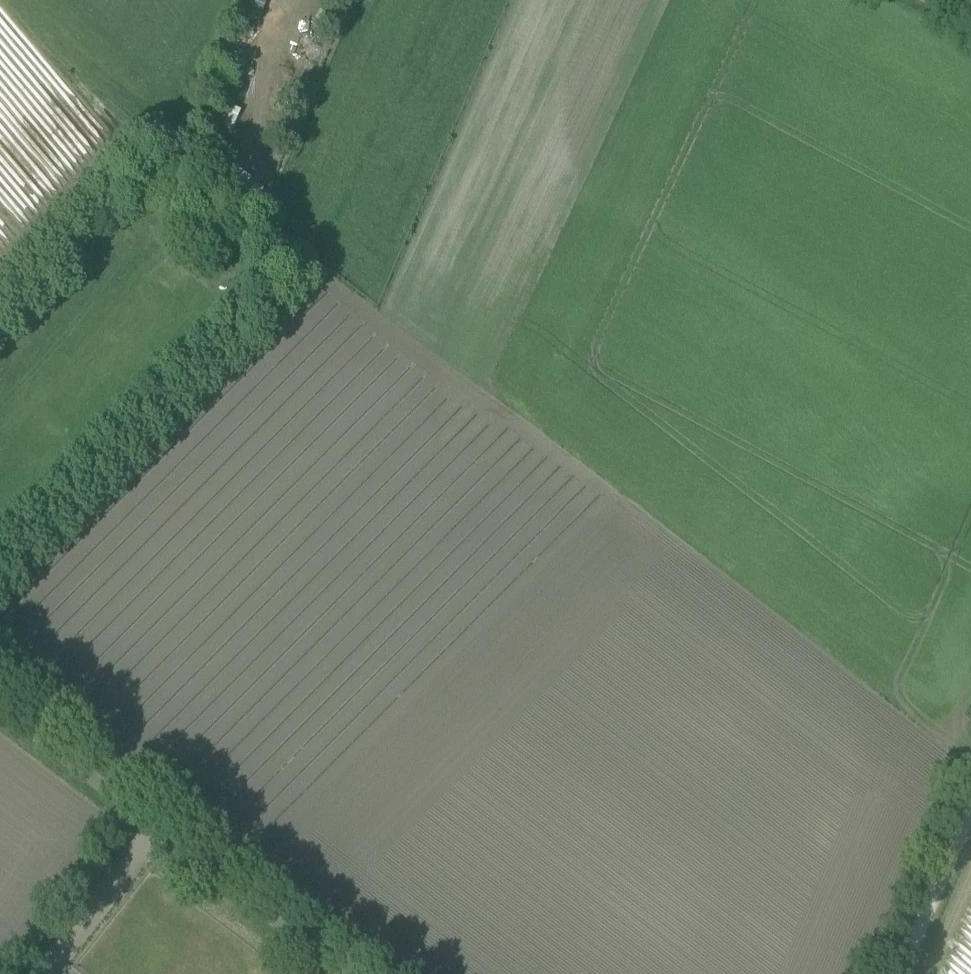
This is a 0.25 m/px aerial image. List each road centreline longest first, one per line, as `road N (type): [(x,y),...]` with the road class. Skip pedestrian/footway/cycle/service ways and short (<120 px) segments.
road 1 (unclassified): [(346,973),(0,703)]
road 2 (track): [(970,818),(903,973)]

